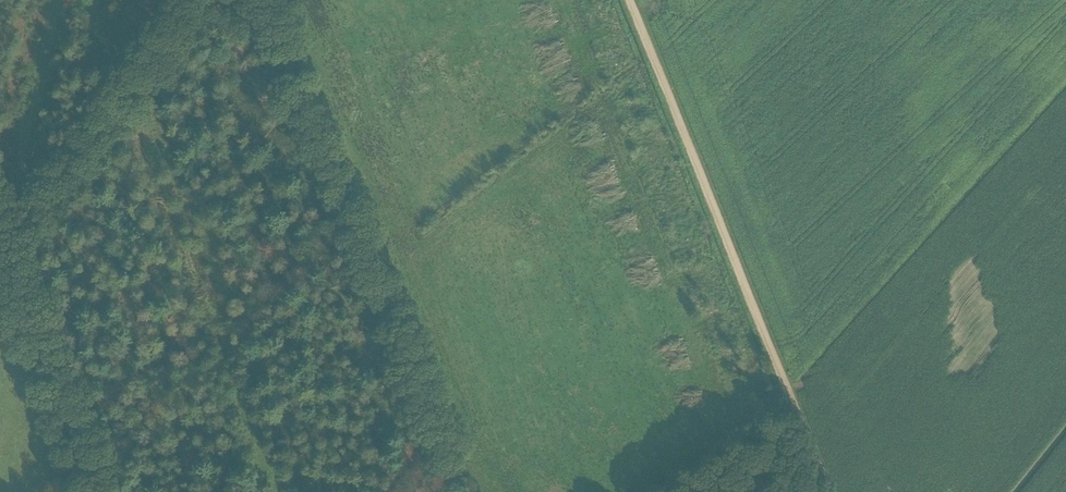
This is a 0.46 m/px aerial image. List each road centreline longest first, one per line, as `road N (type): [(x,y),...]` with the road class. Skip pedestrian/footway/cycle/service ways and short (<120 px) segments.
road 1 (track): [(626,0),(818,491)]

